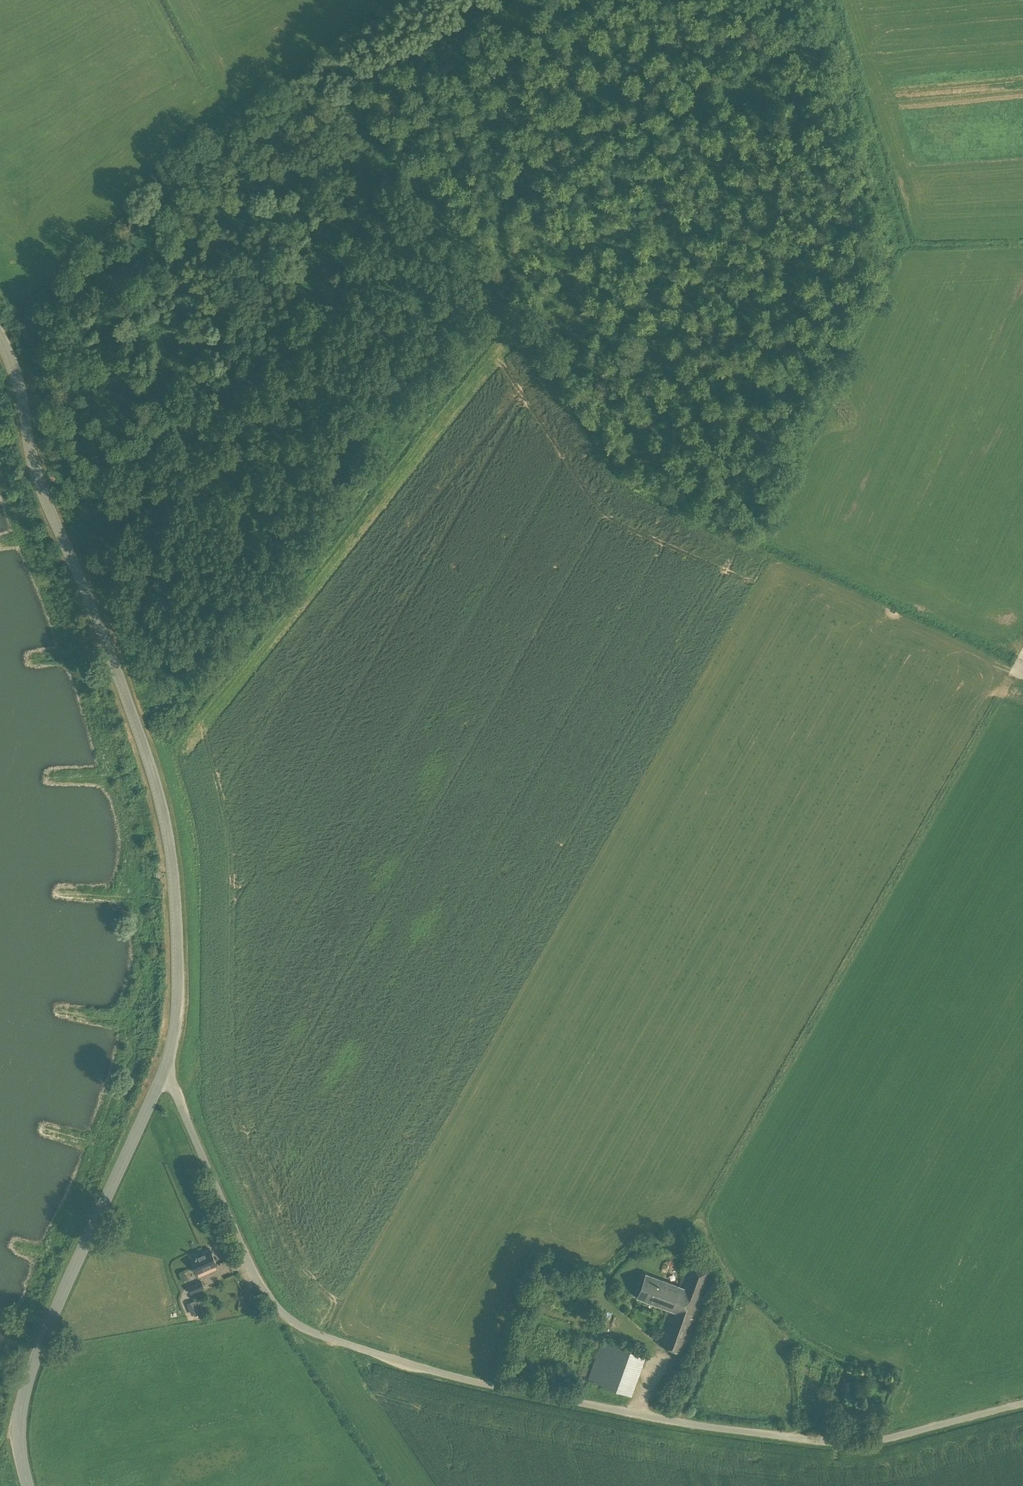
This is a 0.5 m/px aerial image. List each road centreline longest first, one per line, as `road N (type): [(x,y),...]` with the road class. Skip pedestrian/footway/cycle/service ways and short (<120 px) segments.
road 1 (unclassified): [(1022,1403),(877,1444),(839,1445),(588,1408),(307,1331),(262,1294),(166,1063)]
road 2 (unclassified): [(166,1063),(177,973),(160,813),(109,660),(38,493),(22,401),(0,341)]
road 3 (unclassified): [(166,1063),(22,1392),(17,1451),(27,1485)]

